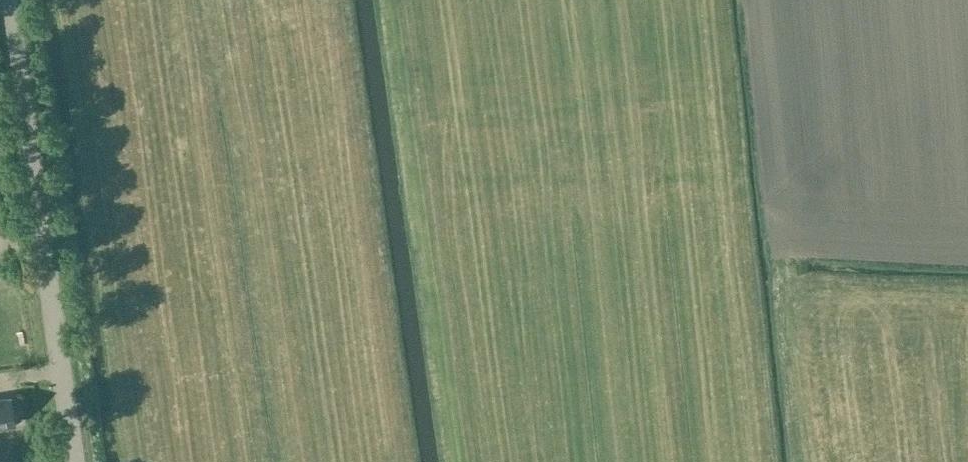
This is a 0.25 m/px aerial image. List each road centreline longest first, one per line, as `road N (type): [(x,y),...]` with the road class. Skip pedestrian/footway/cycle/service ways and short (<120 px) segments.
road 1 (tertiary): [(75,461),(7,0)]

